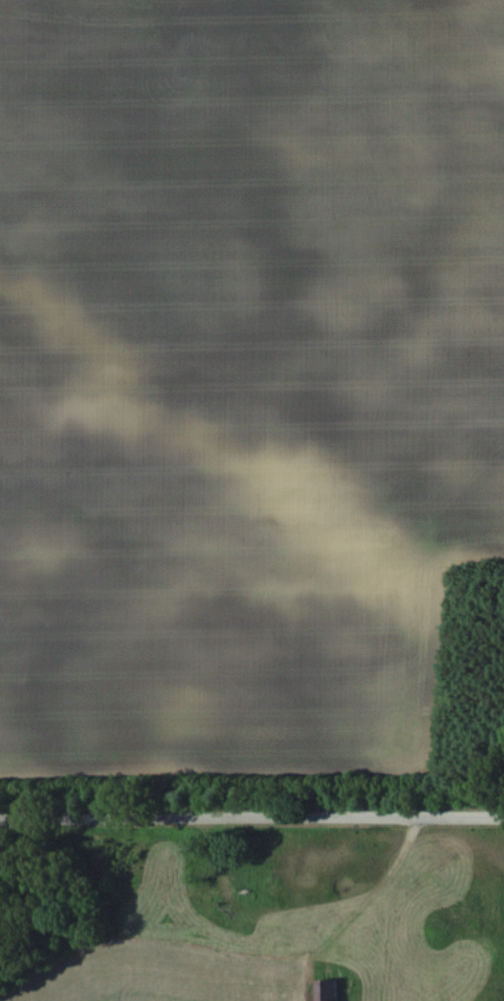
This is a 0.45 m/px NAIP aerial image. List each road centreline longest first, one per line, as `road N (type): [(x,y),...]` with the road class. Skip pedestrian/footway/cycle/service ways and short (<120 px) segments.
road 1 (residential): [(503,817),(0,821)]

